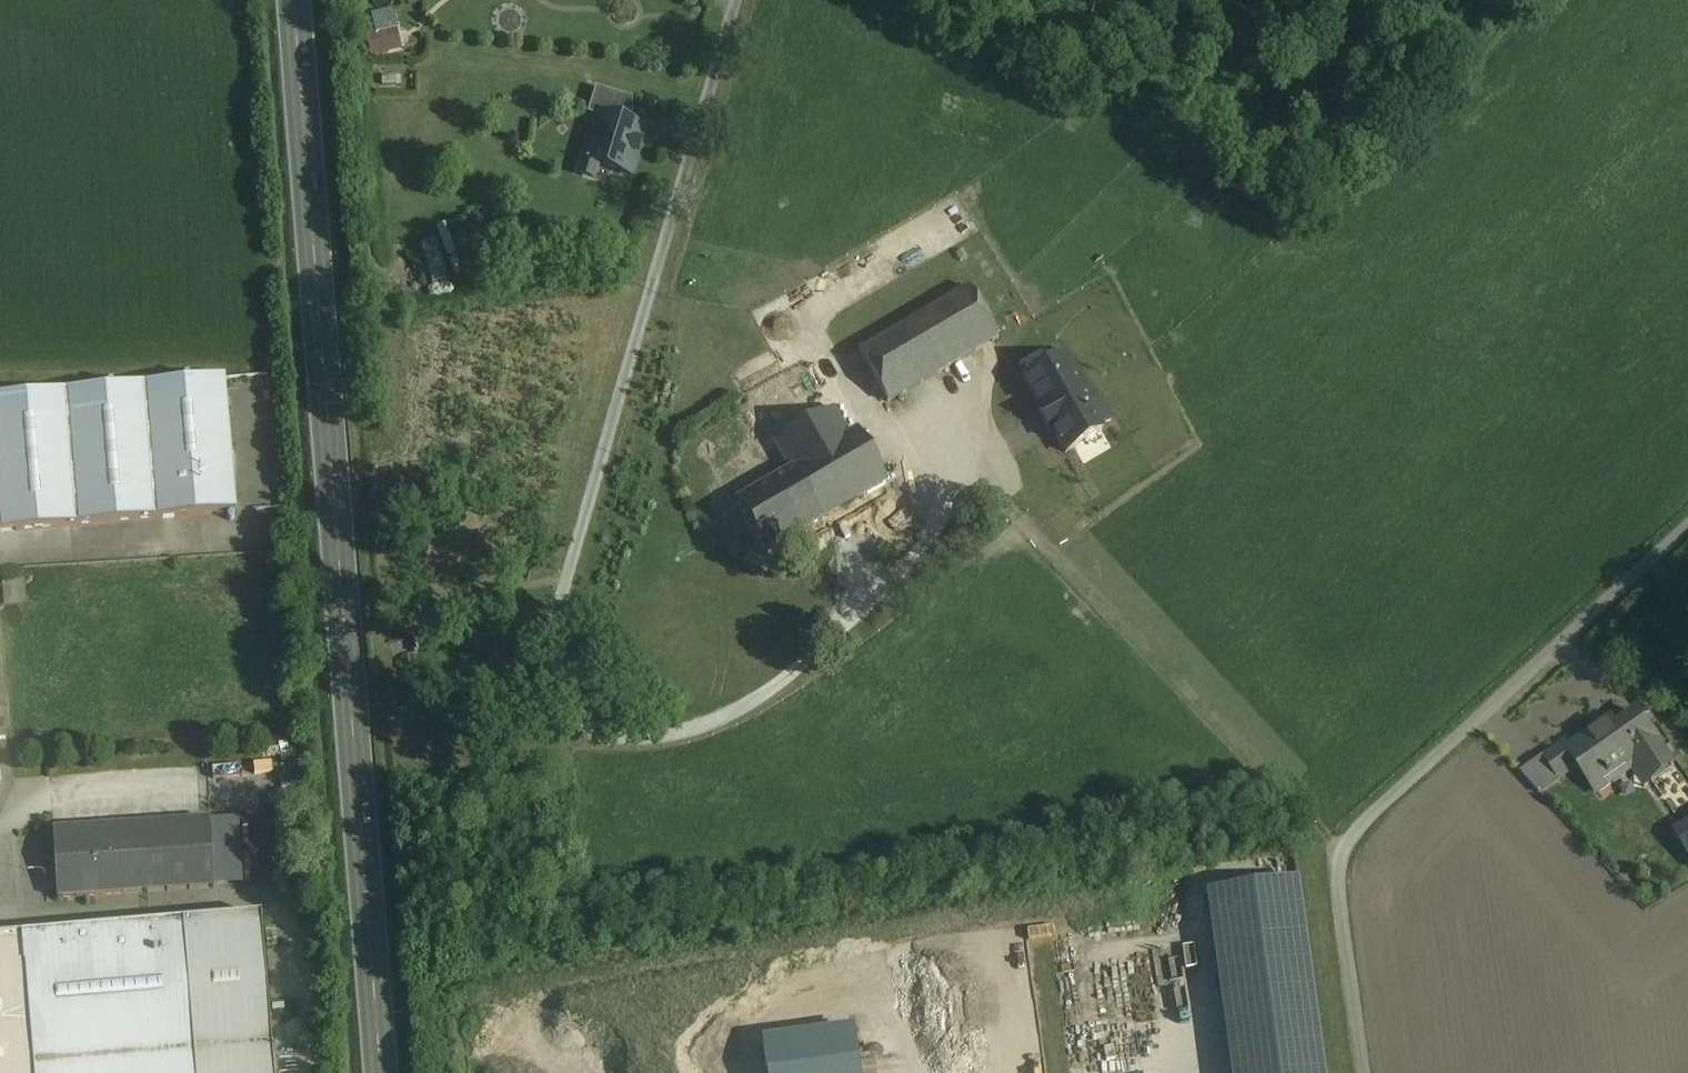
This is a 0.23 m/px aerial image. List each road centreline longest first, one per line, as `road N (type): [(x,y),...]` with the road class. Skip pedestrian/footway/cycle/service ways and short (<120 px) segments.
road 1 (track): [(727,0),(570,576),(556,642),(572,700),(596,730),(621,736),(702,725),(741,709),(779,685),(903,572),(970,467)]
road 2 (primary): [(294,0),(380,1072)]
road 3 (unclassified): [(1687,522),(1371,813),(1339,857),(1363,1072)]

